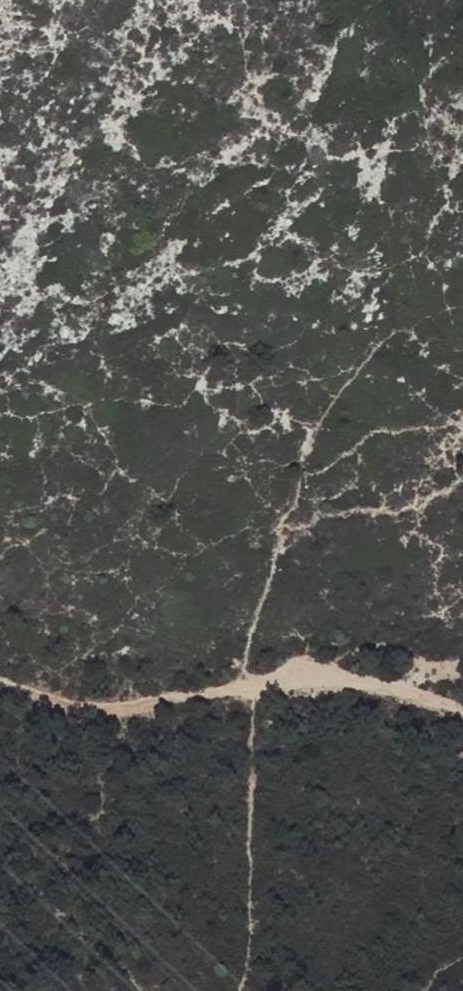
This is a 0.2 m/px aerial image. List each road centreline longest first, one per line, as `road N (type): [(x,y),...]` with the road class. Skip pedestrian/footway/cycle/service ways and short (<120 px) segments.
road 1 (track): [(0,683),(76,714),(111,715),(213,689),(336,681),(462,710)]

